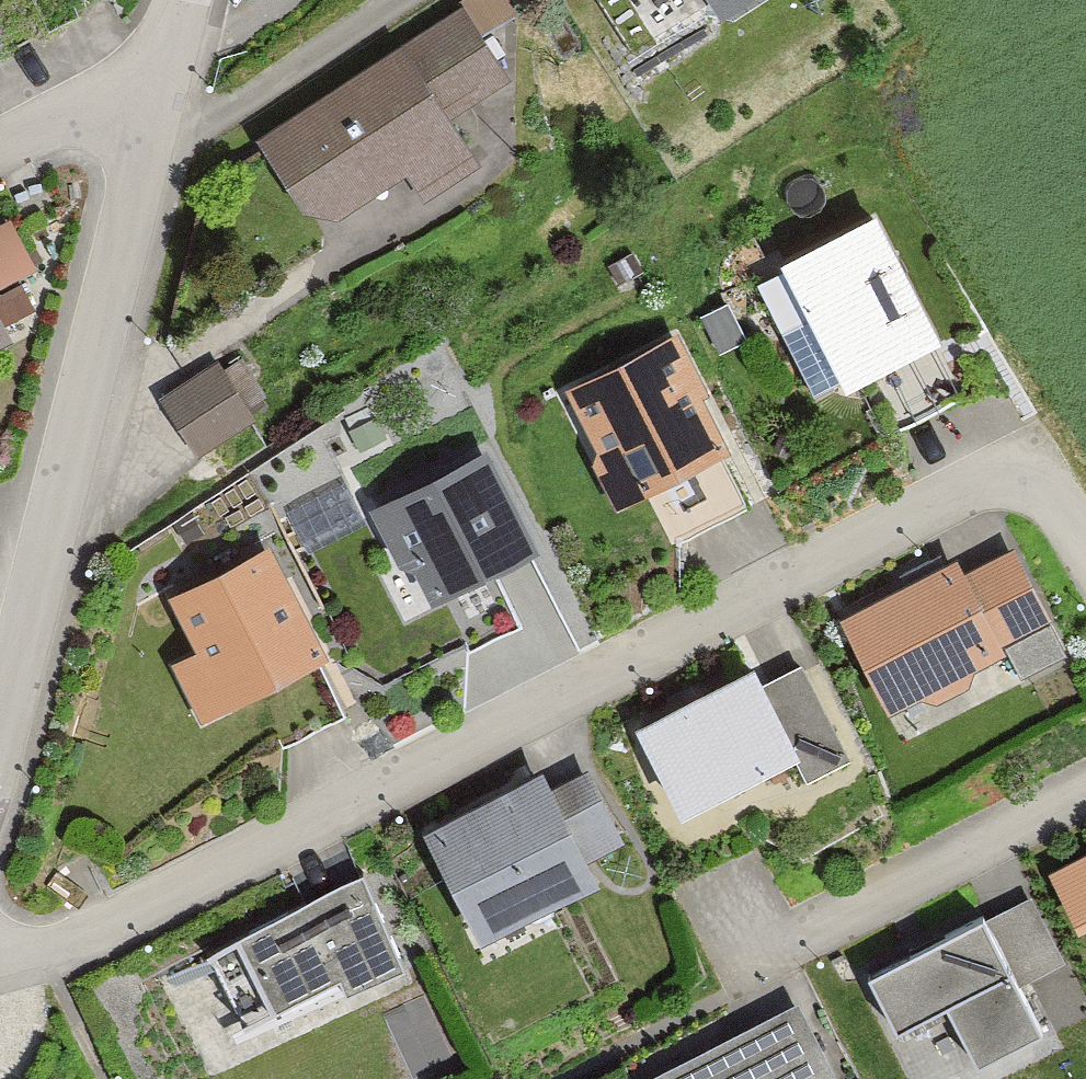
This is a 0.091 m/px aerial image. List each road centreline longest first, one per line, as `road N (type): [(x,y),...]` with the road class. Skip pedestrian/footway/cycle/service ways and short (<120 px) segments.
road 1 (residential): [(0,705),(90,394),(183,0)]

